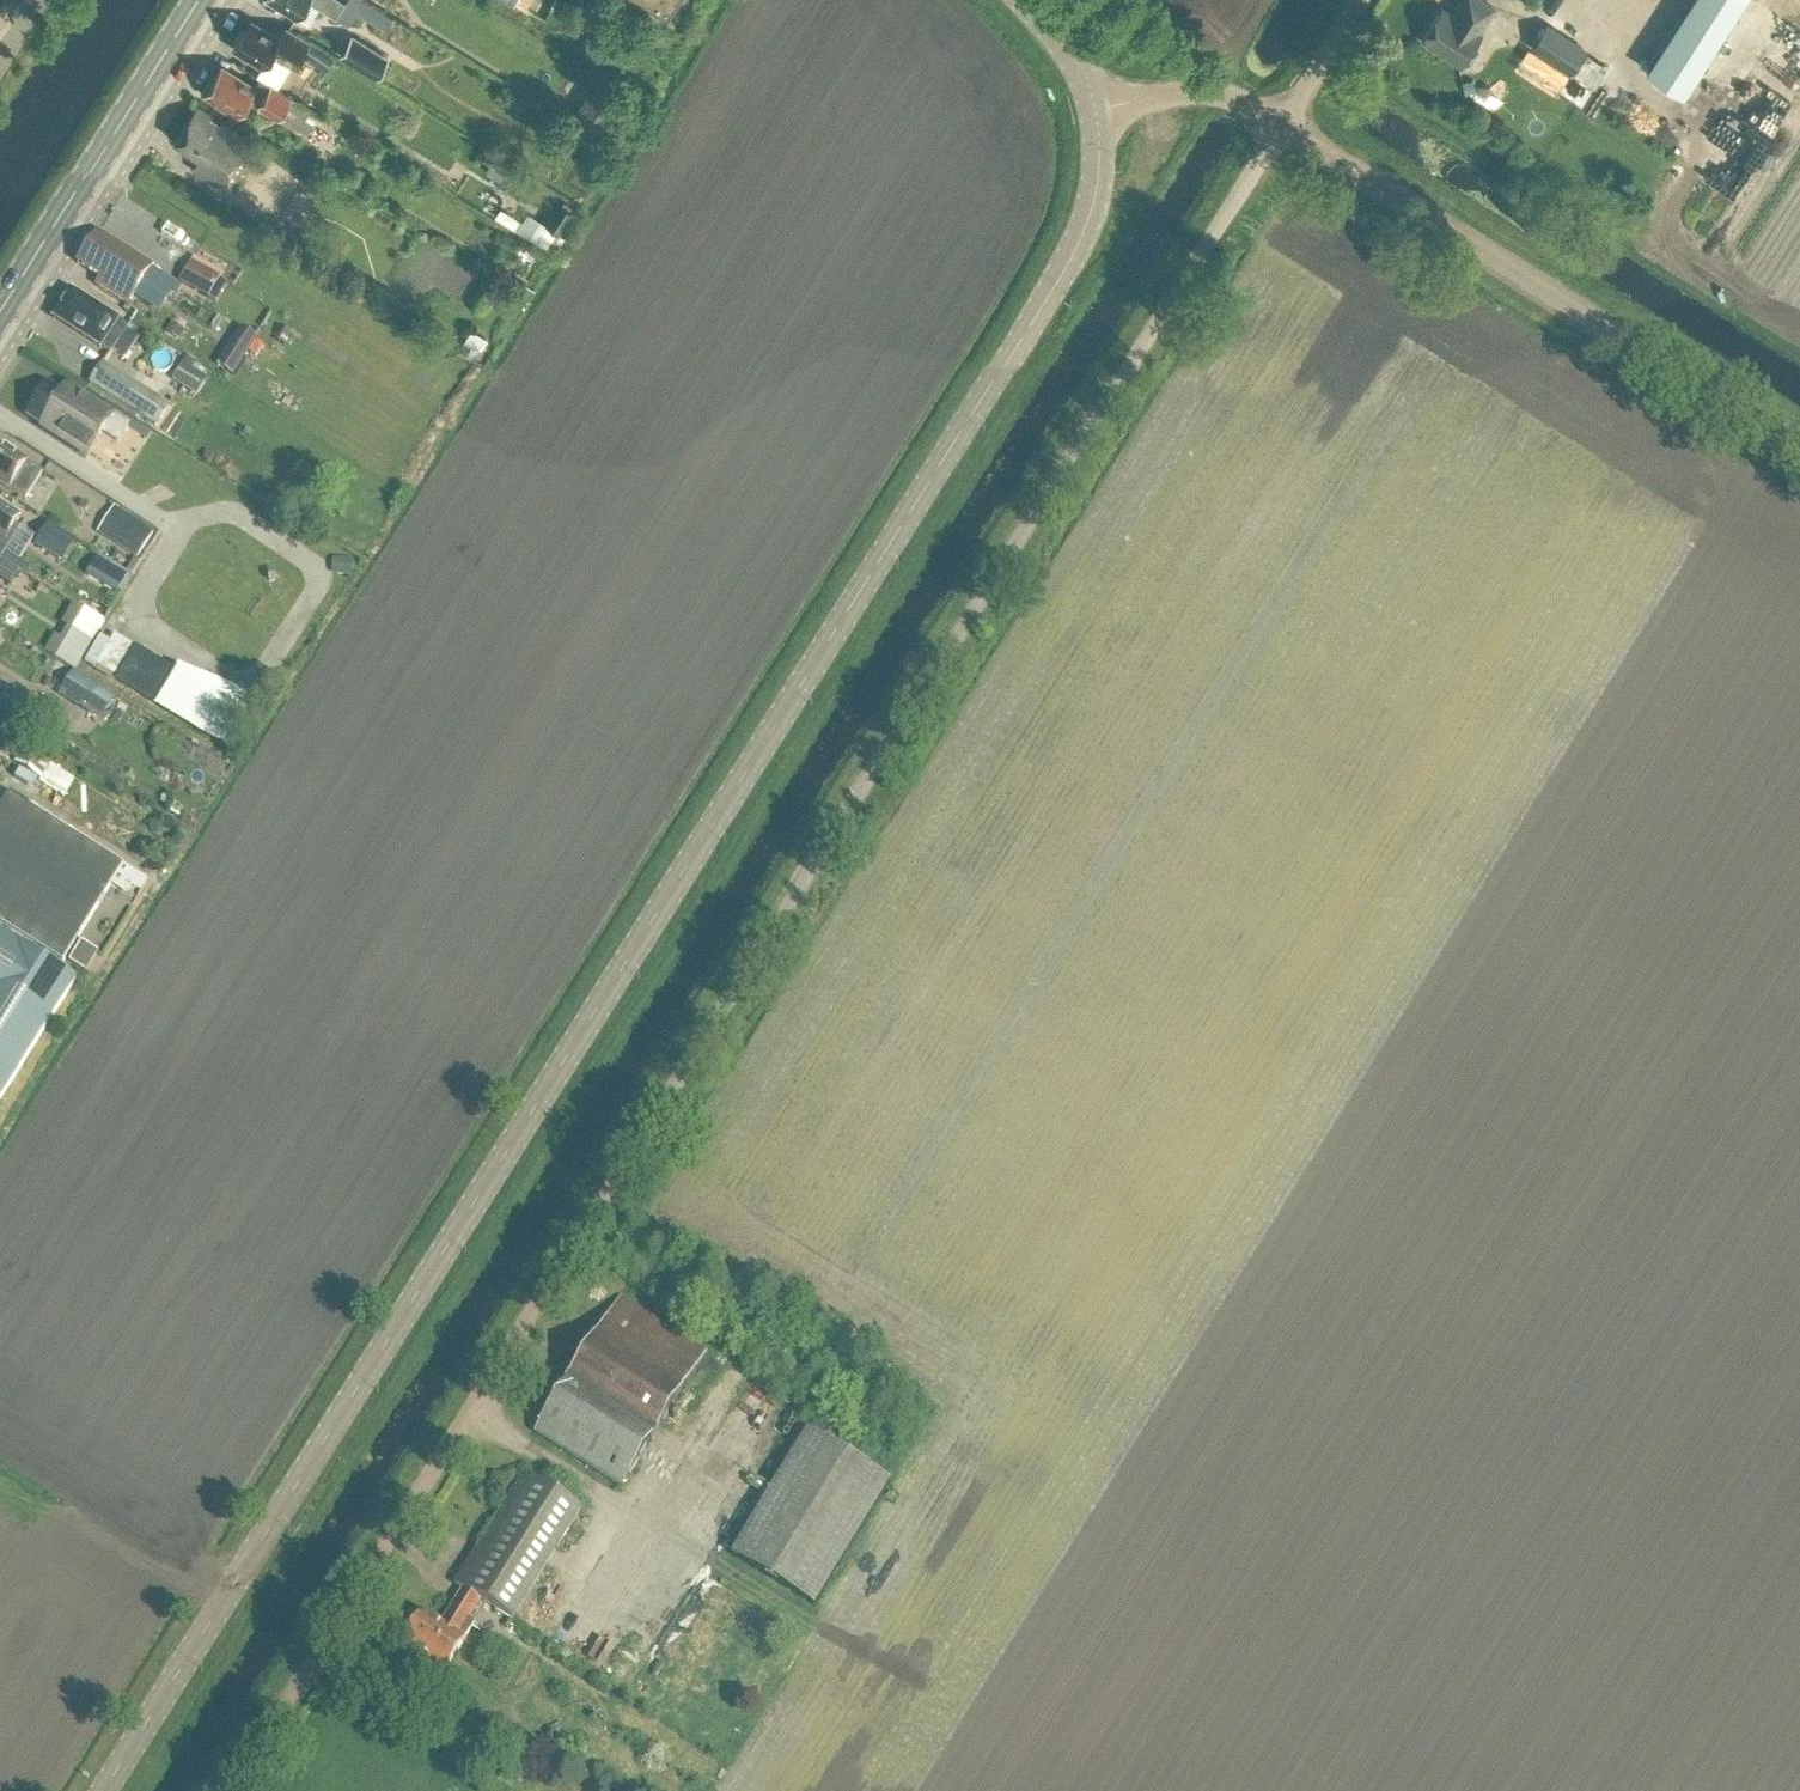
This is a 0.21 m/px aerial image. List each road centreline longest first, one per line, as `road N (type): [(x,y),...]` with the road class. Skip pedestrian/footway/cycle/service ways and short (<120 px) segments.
road 1 (unclassified): [(229,1790),(1281,121)]
road 2 (unclassified): [(98,1790),(1082,232),(1097,192),(1099,108)]
road 3 (unclassified): [(1799,446),(1281,121)]
road 4 (primary): [(0,312),(197,0)]
road 5 (unclassified): [(1099,108),(1204,87),(1281,121)]
road 6 (unclassified): [(1281,121),(1357,0)]
road 7 (unclassified): [(1099,108),(1072,53),(1022,0)]

